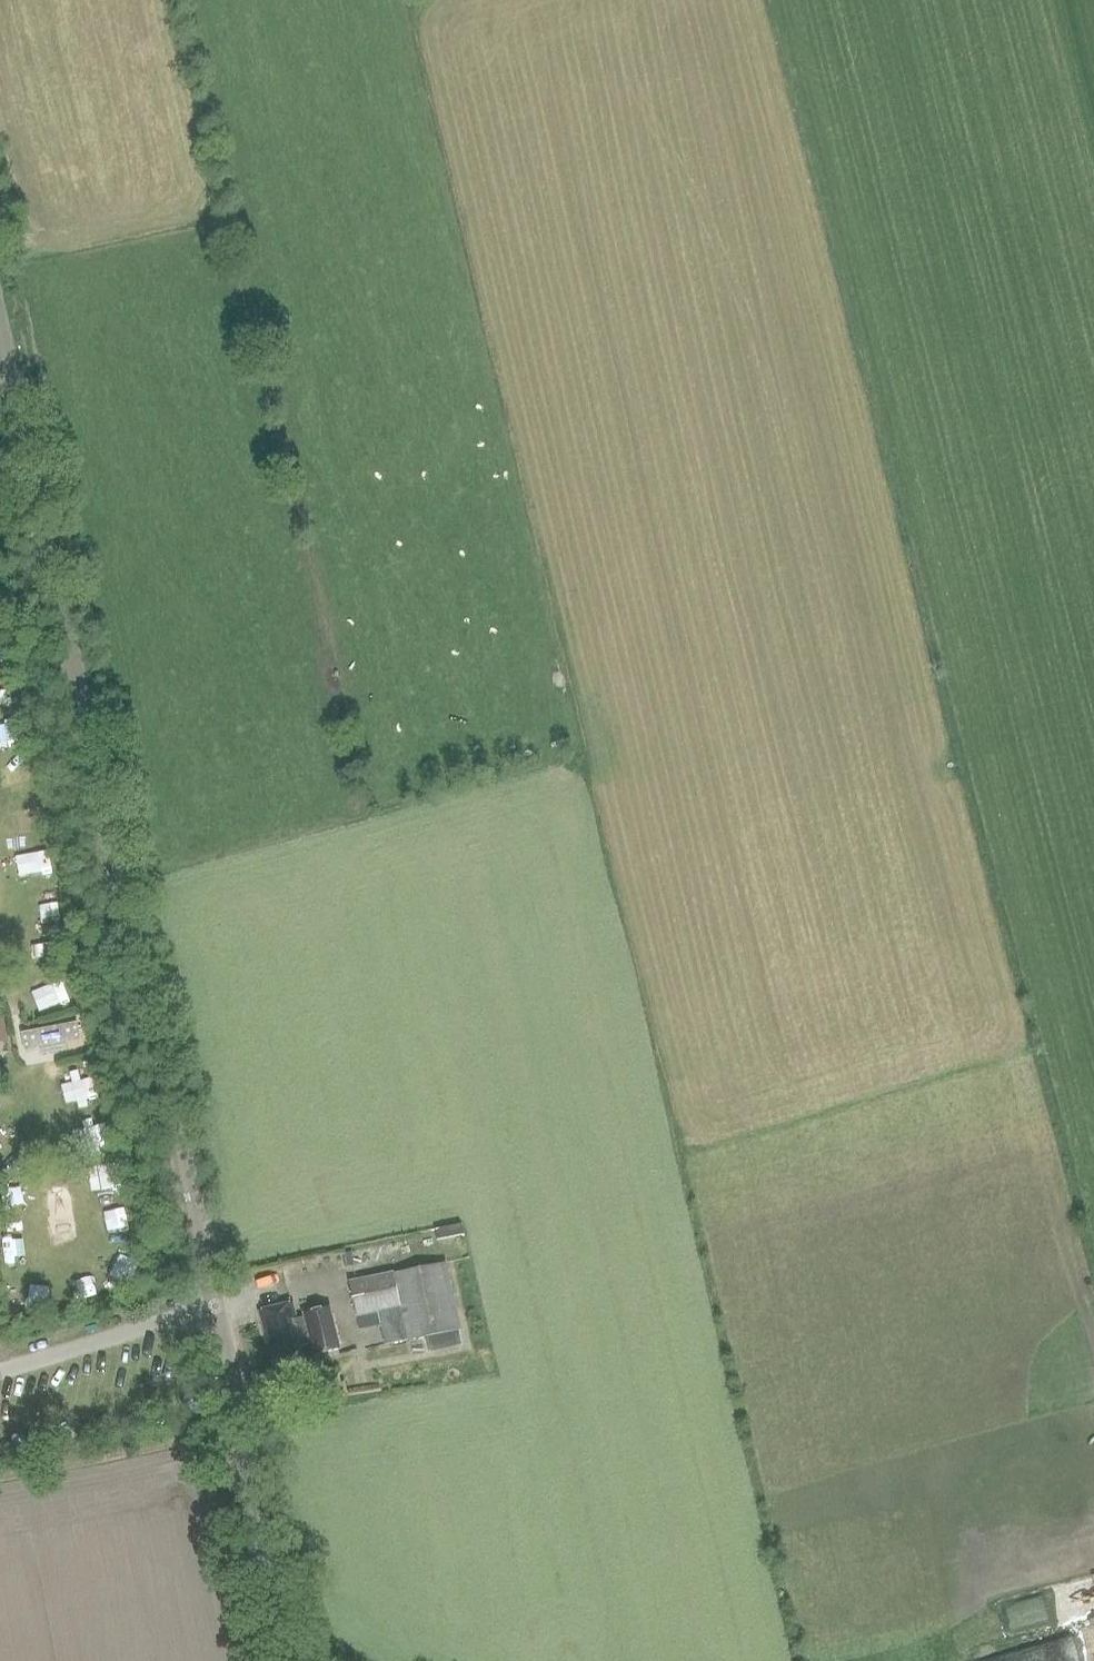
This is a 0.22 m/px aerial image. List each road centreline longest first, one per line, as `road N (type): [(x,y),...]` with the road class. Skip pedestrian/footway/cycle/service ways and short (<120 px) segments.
road 1 (unclassified): [(301,1660),(0,307)]

